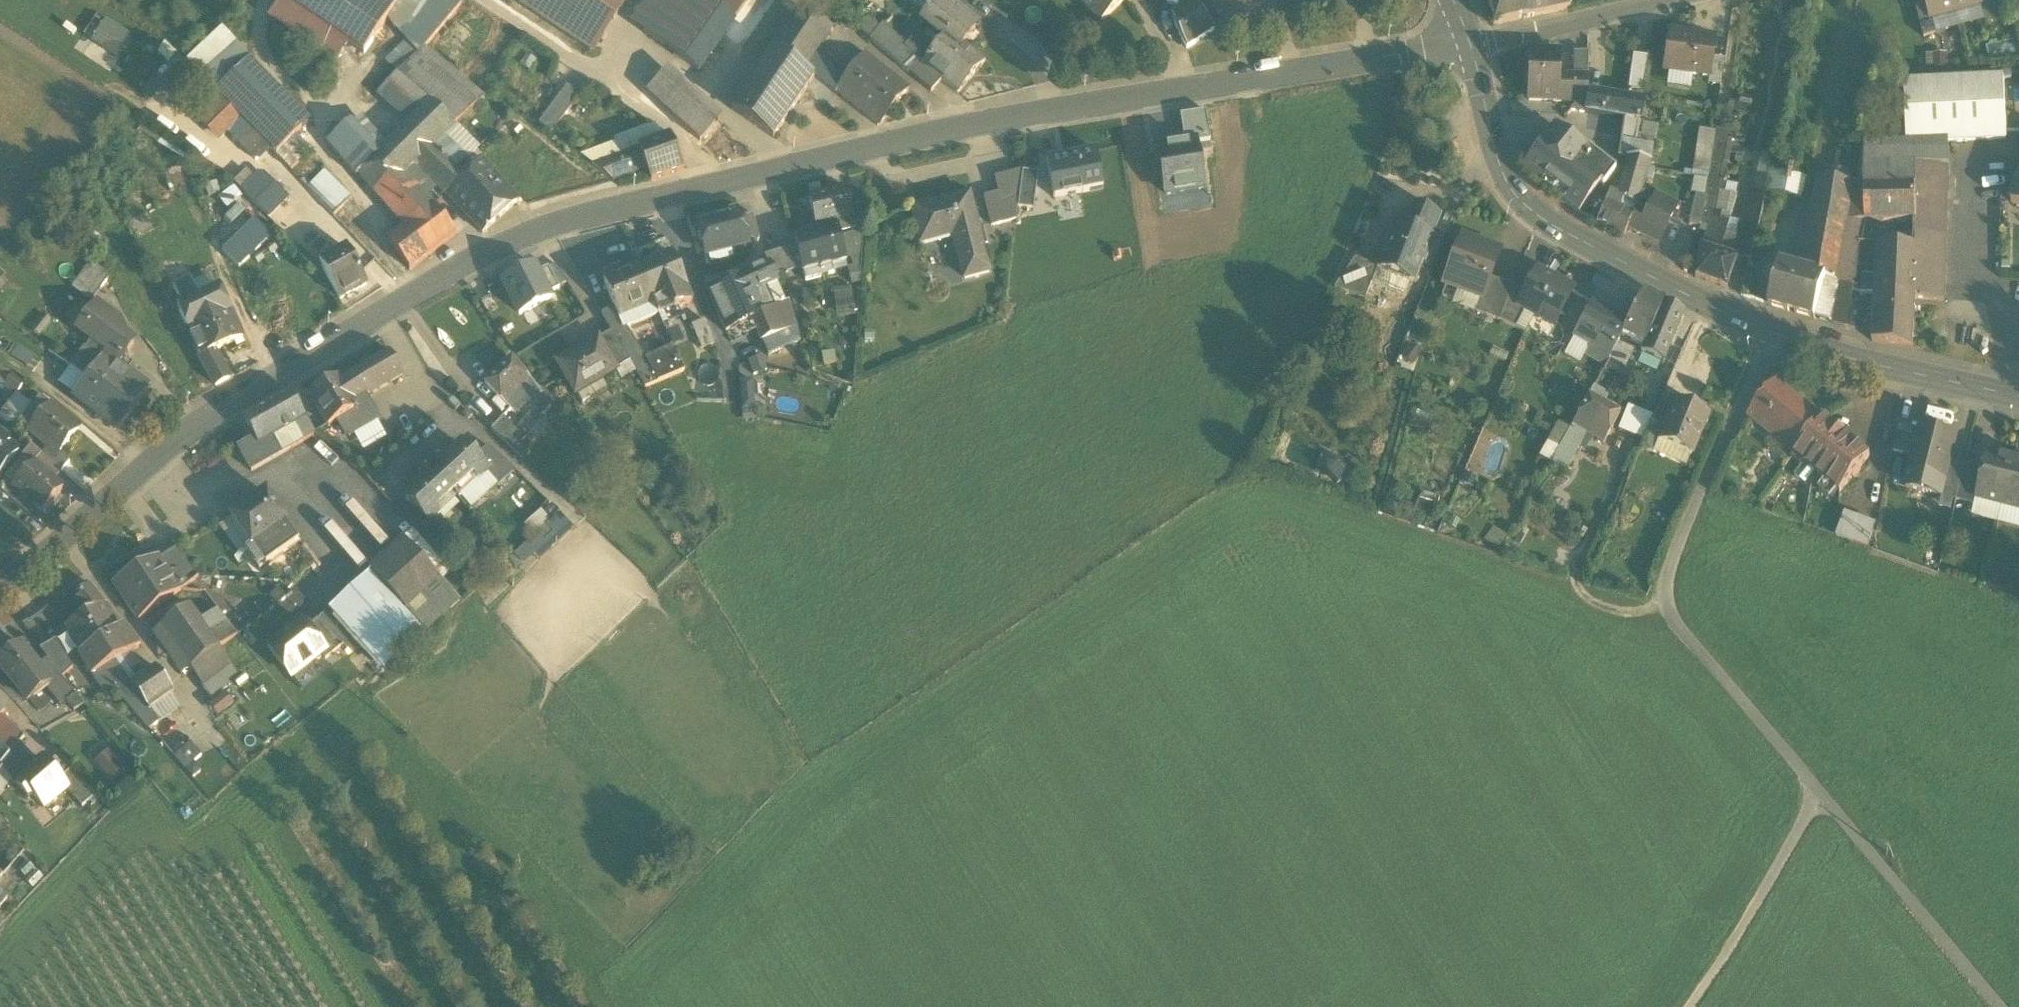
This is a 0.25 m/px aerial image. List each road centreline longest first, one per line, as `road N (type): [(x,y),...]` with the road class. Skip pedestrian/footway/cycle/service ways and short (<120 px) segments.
road 1 (tertiary): [(1,592),(194,425),(531,234),(902,140),(1468,46)]
road 2 (track): [(1772,333),(1658,599),(1999,1006)]
road 3 (secondary): [(2018,397),(1772,333),(1538,218),(1501,165),(1468,46)]
road 4 (track): [(477,0),(680,137),(703,188)]
road 5 (track): [(1690,1006),(1819,793)]
road 6 (residential): [(1668,0),(1468,46)]

